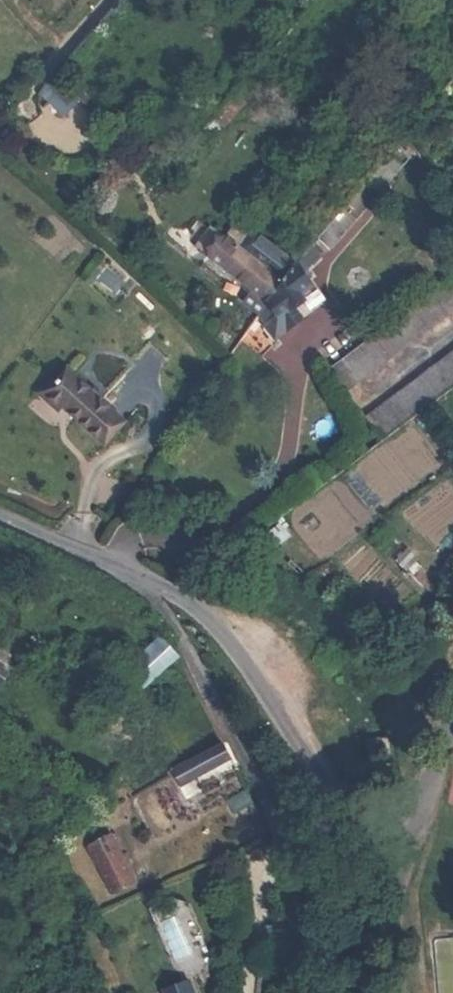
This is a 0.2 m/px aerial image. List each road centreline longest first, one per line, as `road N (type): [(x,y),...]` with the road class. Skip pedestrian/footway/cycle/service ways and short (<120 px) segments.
road 1 (residential): [(0,521),(175,592),(255,661),(388,902),(398,992)]
road 2 (residential): [(0,126),(110,0)]

